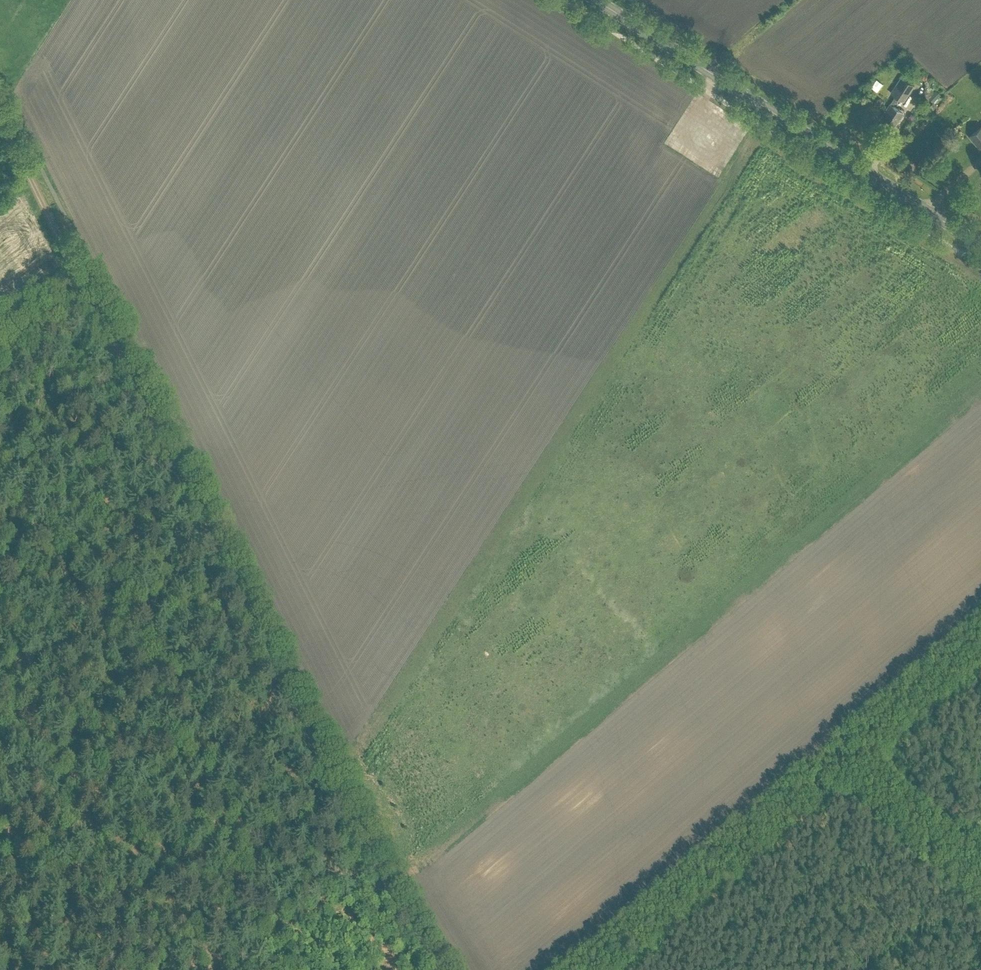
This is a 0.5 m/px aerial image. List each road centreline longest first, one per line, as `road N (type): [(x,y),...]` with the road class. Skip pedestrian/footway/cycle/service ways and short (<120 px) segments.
road 1 (track): [(0,121),(332,786),(440,969)]
road 2 (primary): [(980,244),(598,0)]
road 3 (track): [(841,969),(947,842),(980,788)]
road 4 (track): [(206,969),(380,875)]

